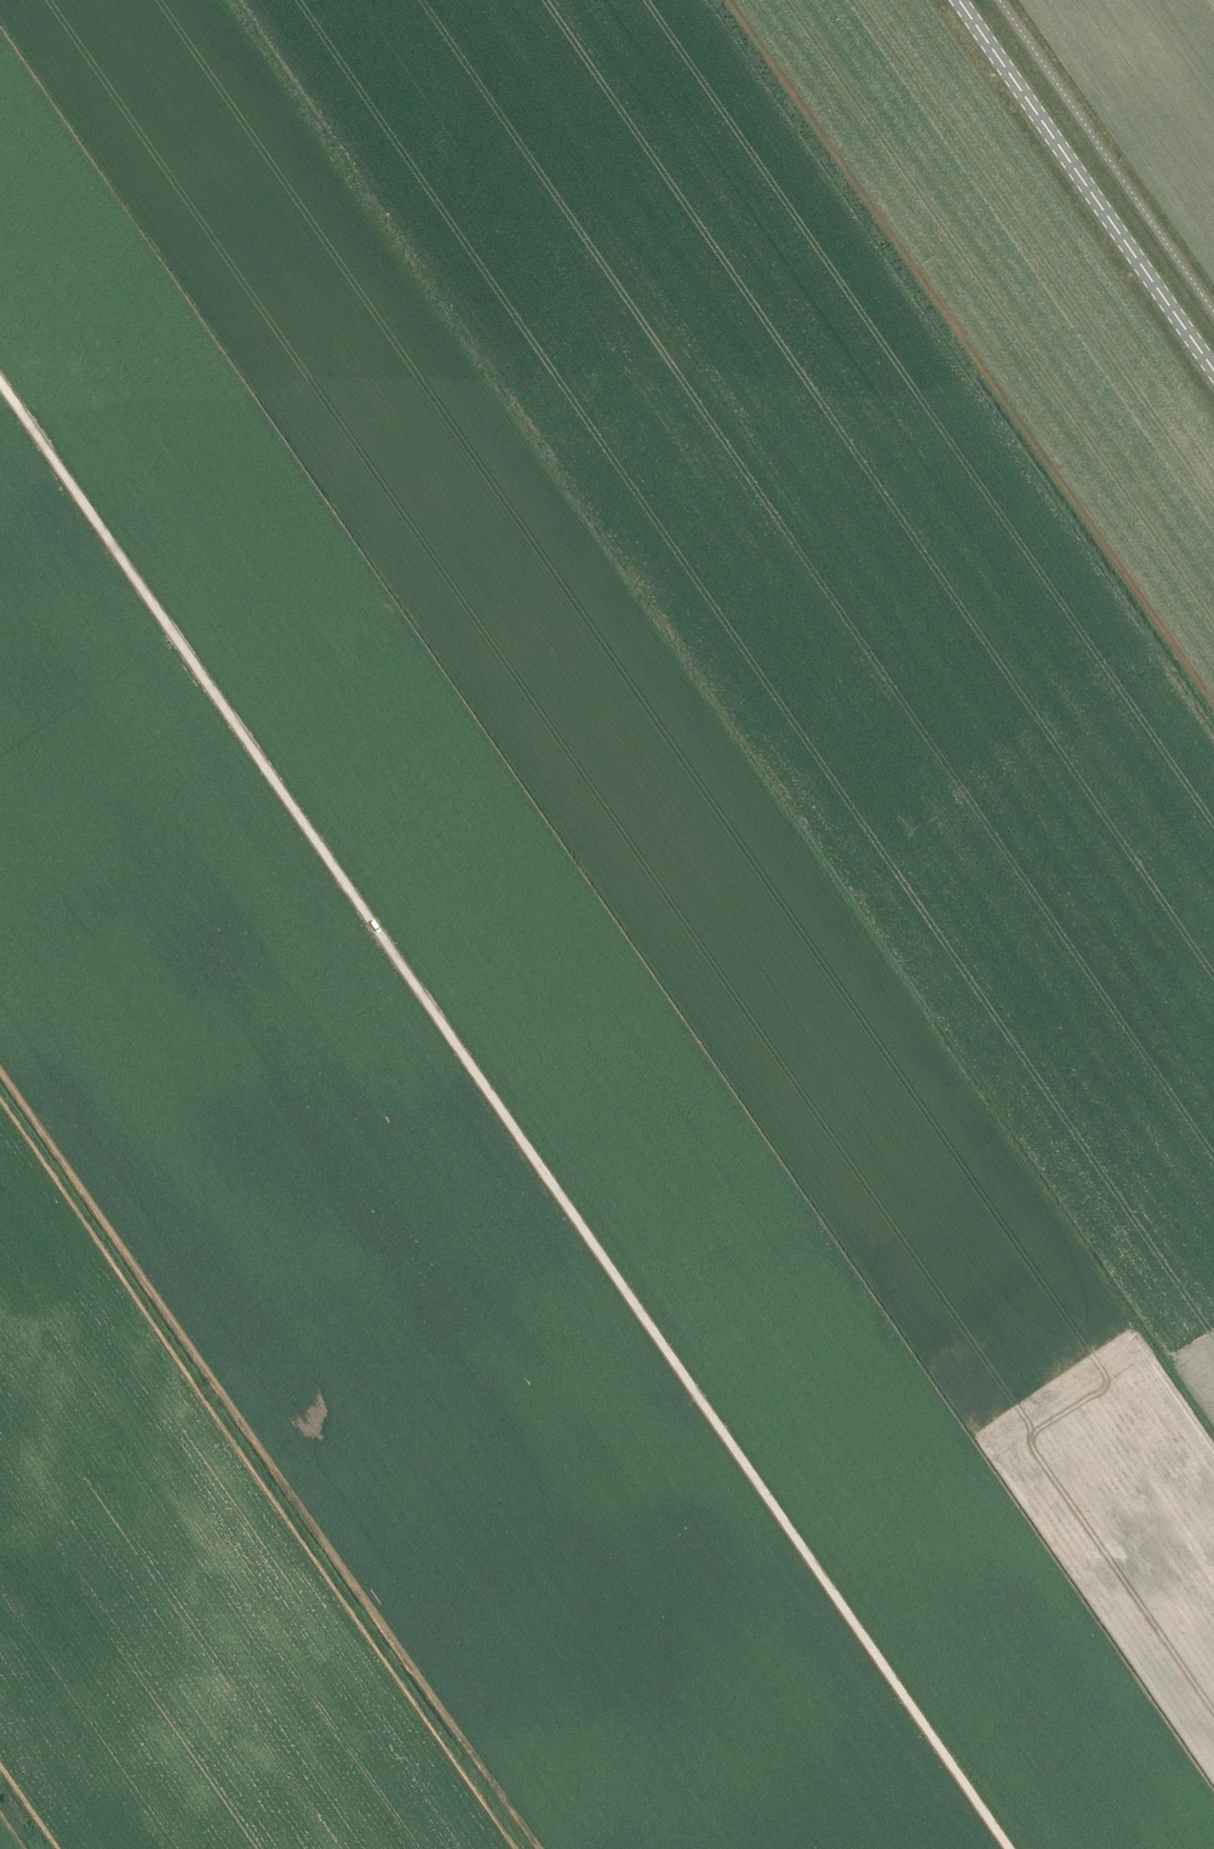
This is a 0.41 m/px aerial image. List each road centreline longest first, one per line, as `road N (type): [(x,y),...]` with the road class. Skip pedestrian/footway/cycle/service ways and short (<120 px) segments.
road 1 (track): [(1004,1848),(0,384)]
road 2 (primary): [(1213,369),(959,0)]

